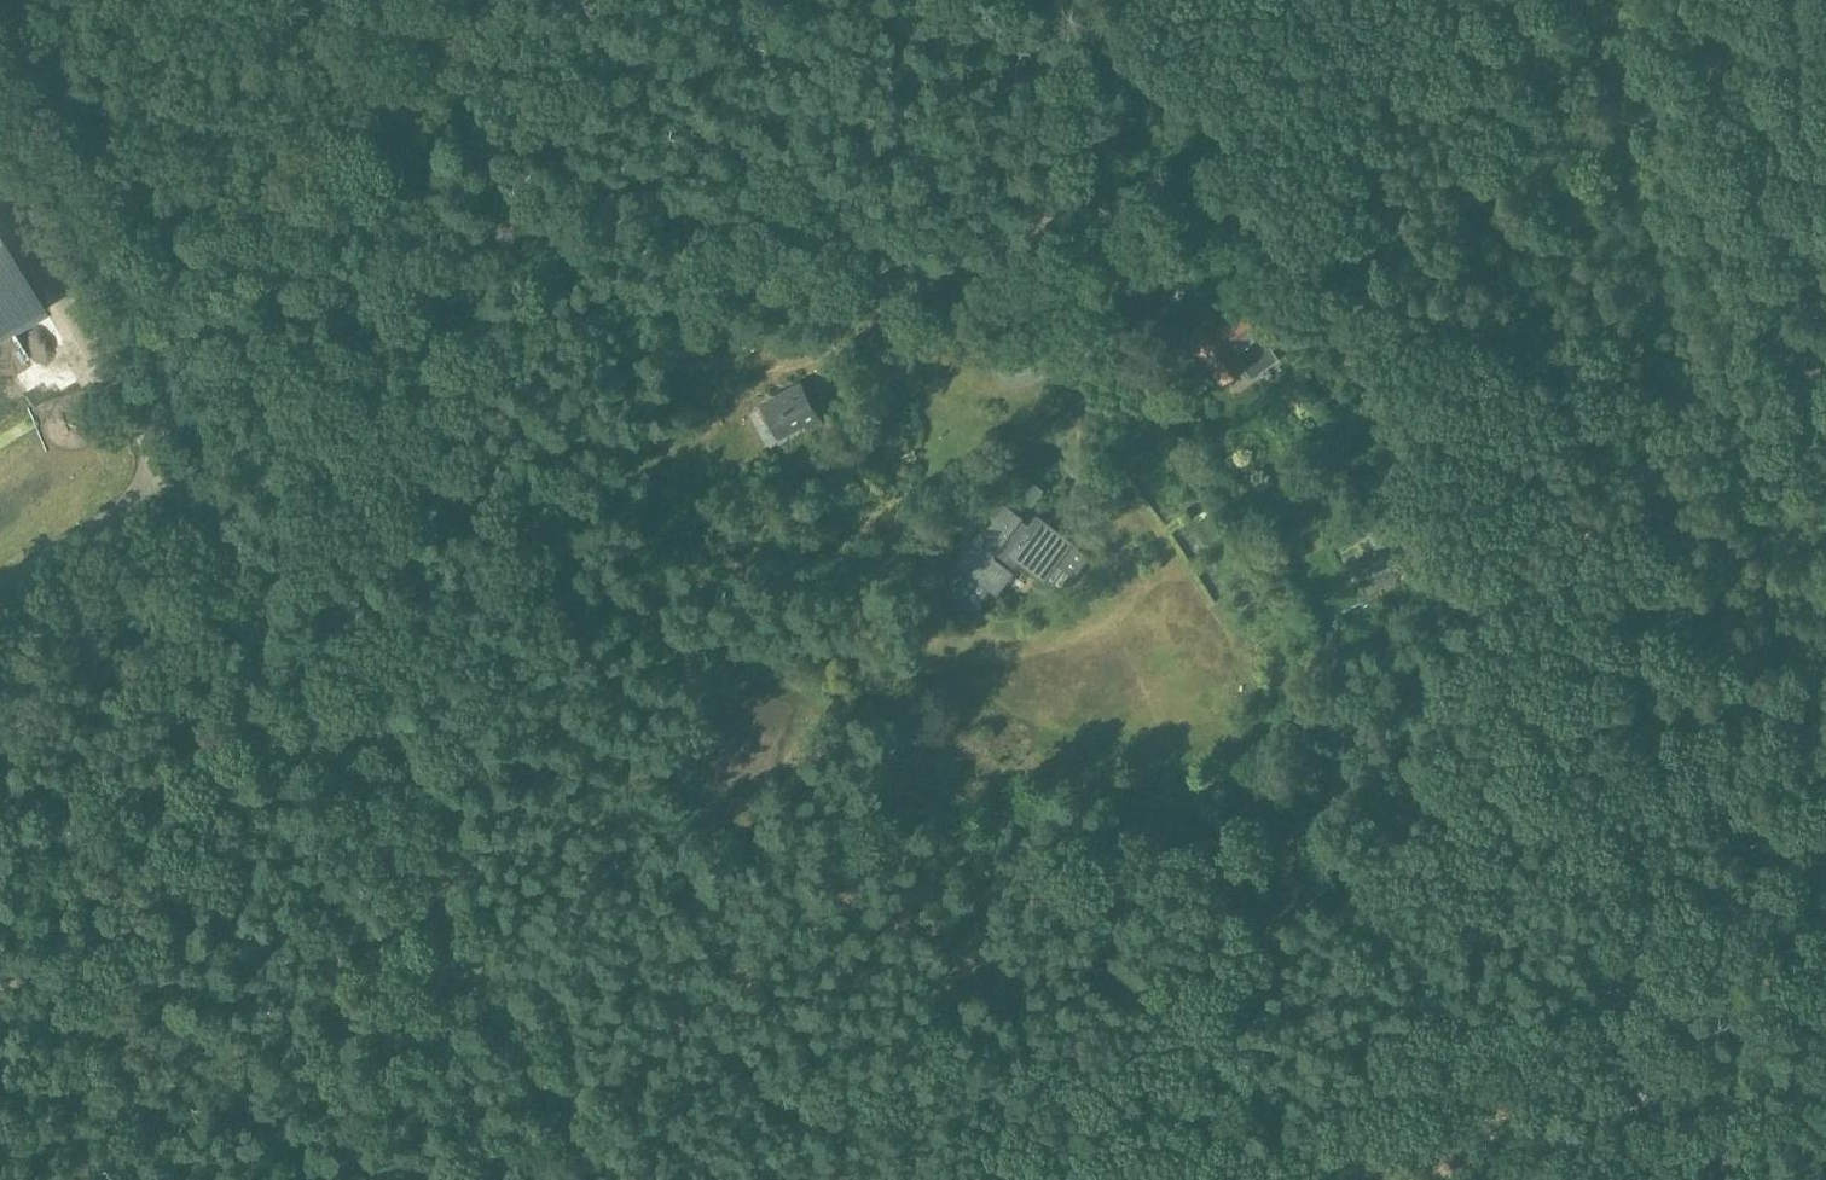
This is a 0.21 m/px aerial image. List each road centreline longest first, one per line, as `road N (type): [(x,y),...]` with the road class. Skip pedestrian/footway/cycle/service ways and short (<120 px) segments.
road 1 (unclassified): [(603,1179),(0,196)]
road 2 (track): [(1065,231),(1036,230),(759,384),(660,464)]

